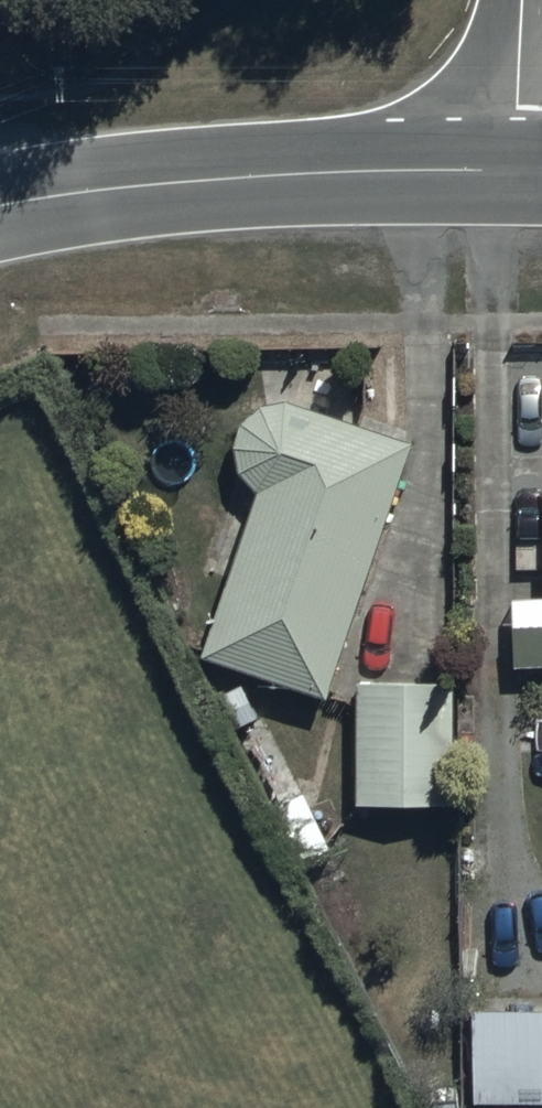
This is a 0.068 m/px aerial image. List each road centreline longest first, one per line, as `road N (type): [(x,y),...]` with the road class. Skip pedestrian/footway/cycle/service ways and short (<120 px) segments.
road 1 (tertiary): [(0,206),(203,179),(519,173)]
road 2 (residential): [(519,173),(525,0)]

